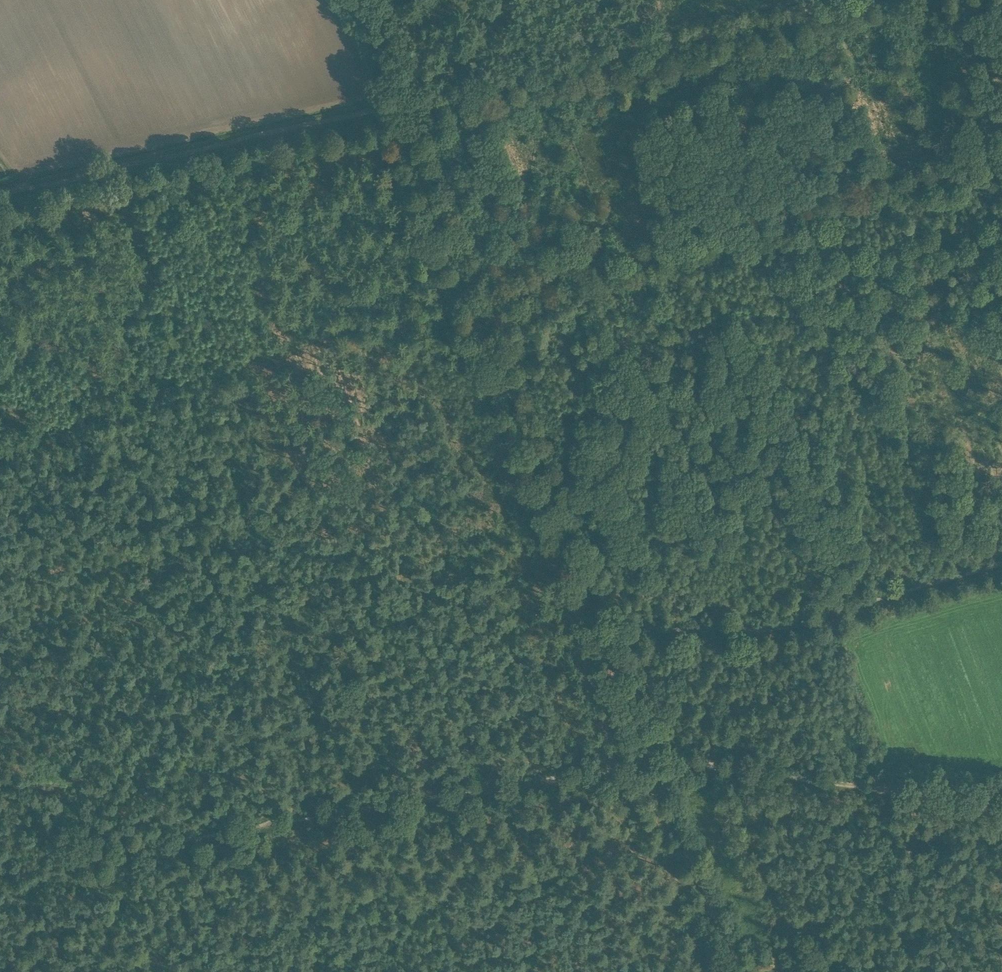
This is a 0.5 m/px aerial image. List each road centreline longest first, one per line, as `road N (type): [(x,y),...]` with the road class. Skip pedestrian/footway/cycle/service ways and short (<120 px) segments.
road 1 (track): [(476,300),(1001,165)]
road 2 (track): [(400,103),(843,0)]
road 3 (track): [(0,196),(400,103)]
road 4 (track): [(657,763),(1001,808)]
road 5 (track): [(657,763),(741,971)]
road 6 (track): [(920,798),(901,971)]

